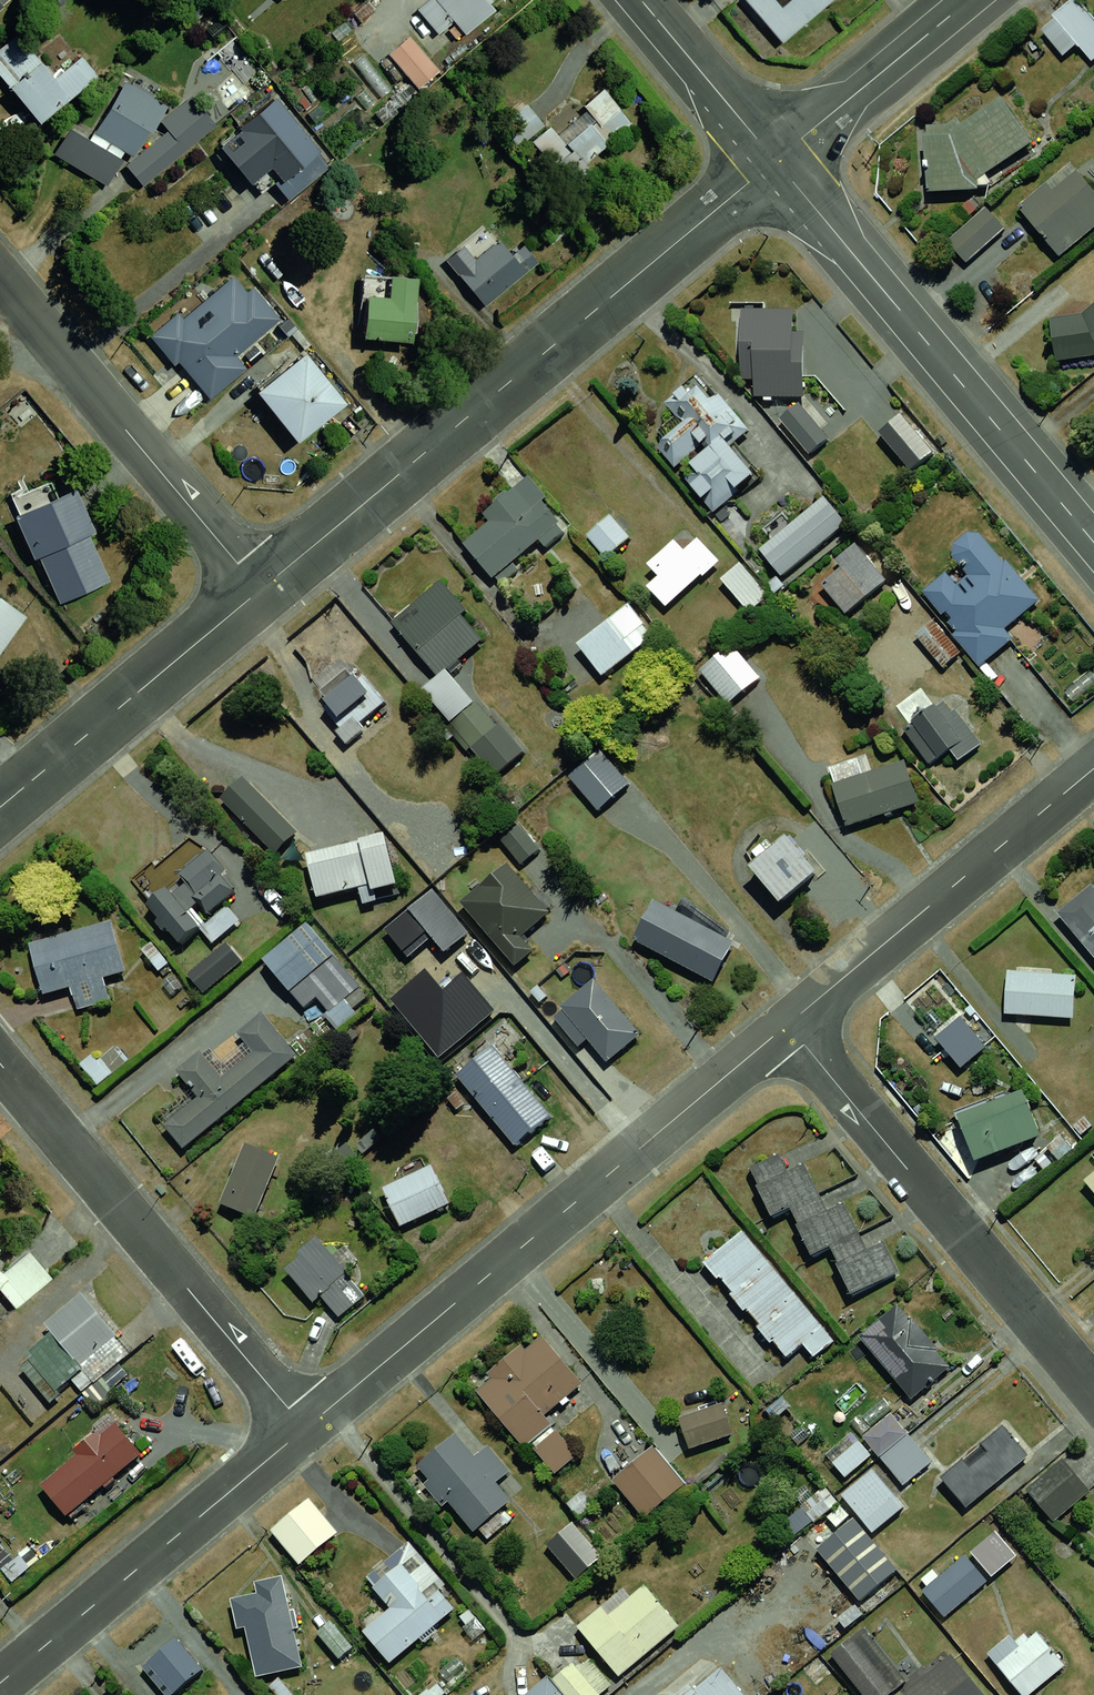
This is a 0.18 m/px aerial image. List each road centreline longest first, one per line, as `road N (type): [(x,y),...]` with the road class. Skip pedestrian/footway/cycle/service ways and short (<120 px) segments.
road 1 (residential): [(260,590),(775,160)]
road 2 (residential): [(305,1429),(788,1024)]
road 3 (residential): [(775,160),(1093,542)]
road 4 (residential): [(0,1063),(305,1429)]
road 5 (residential): [(788,1024),(1093,1390)]
road 6 (residential): [(260,590),(0,279)]
road 7 (residential): [(788,1024),(1093,769)]
road 8 (residential): [(0,1683),(305,1429)]
road 9 (residential): [(0,807),(260,590)]
road 10 (residential): [(775,160),(969,0)]
road 11 (residential): [(775,160),(641,0)]

